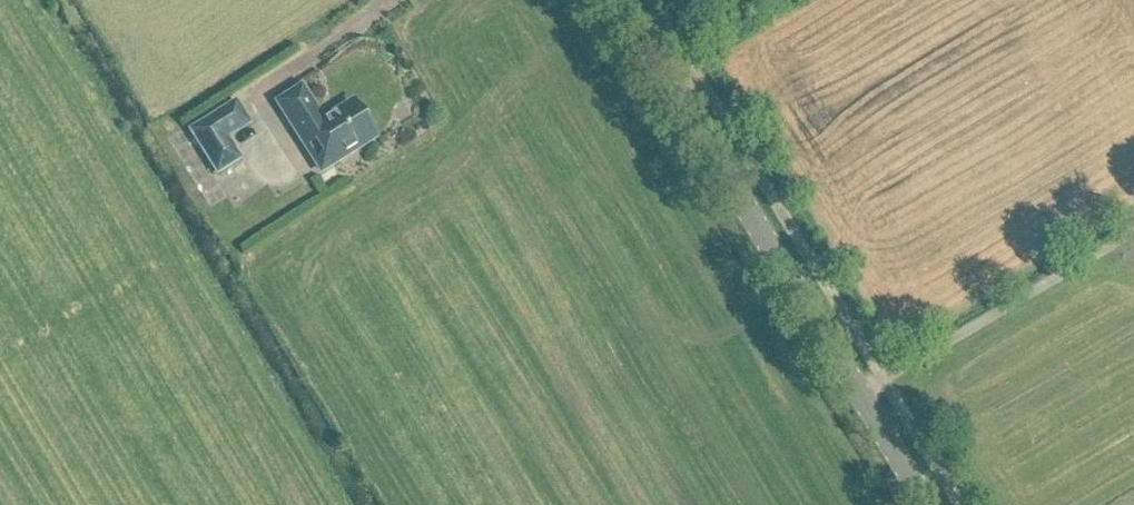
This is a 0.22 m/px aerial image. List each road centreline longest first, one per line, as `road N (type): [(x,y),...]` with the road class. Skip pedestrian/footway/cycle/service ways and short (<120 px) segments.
road 1 (tertiary): [(925,504),(614,0)]

